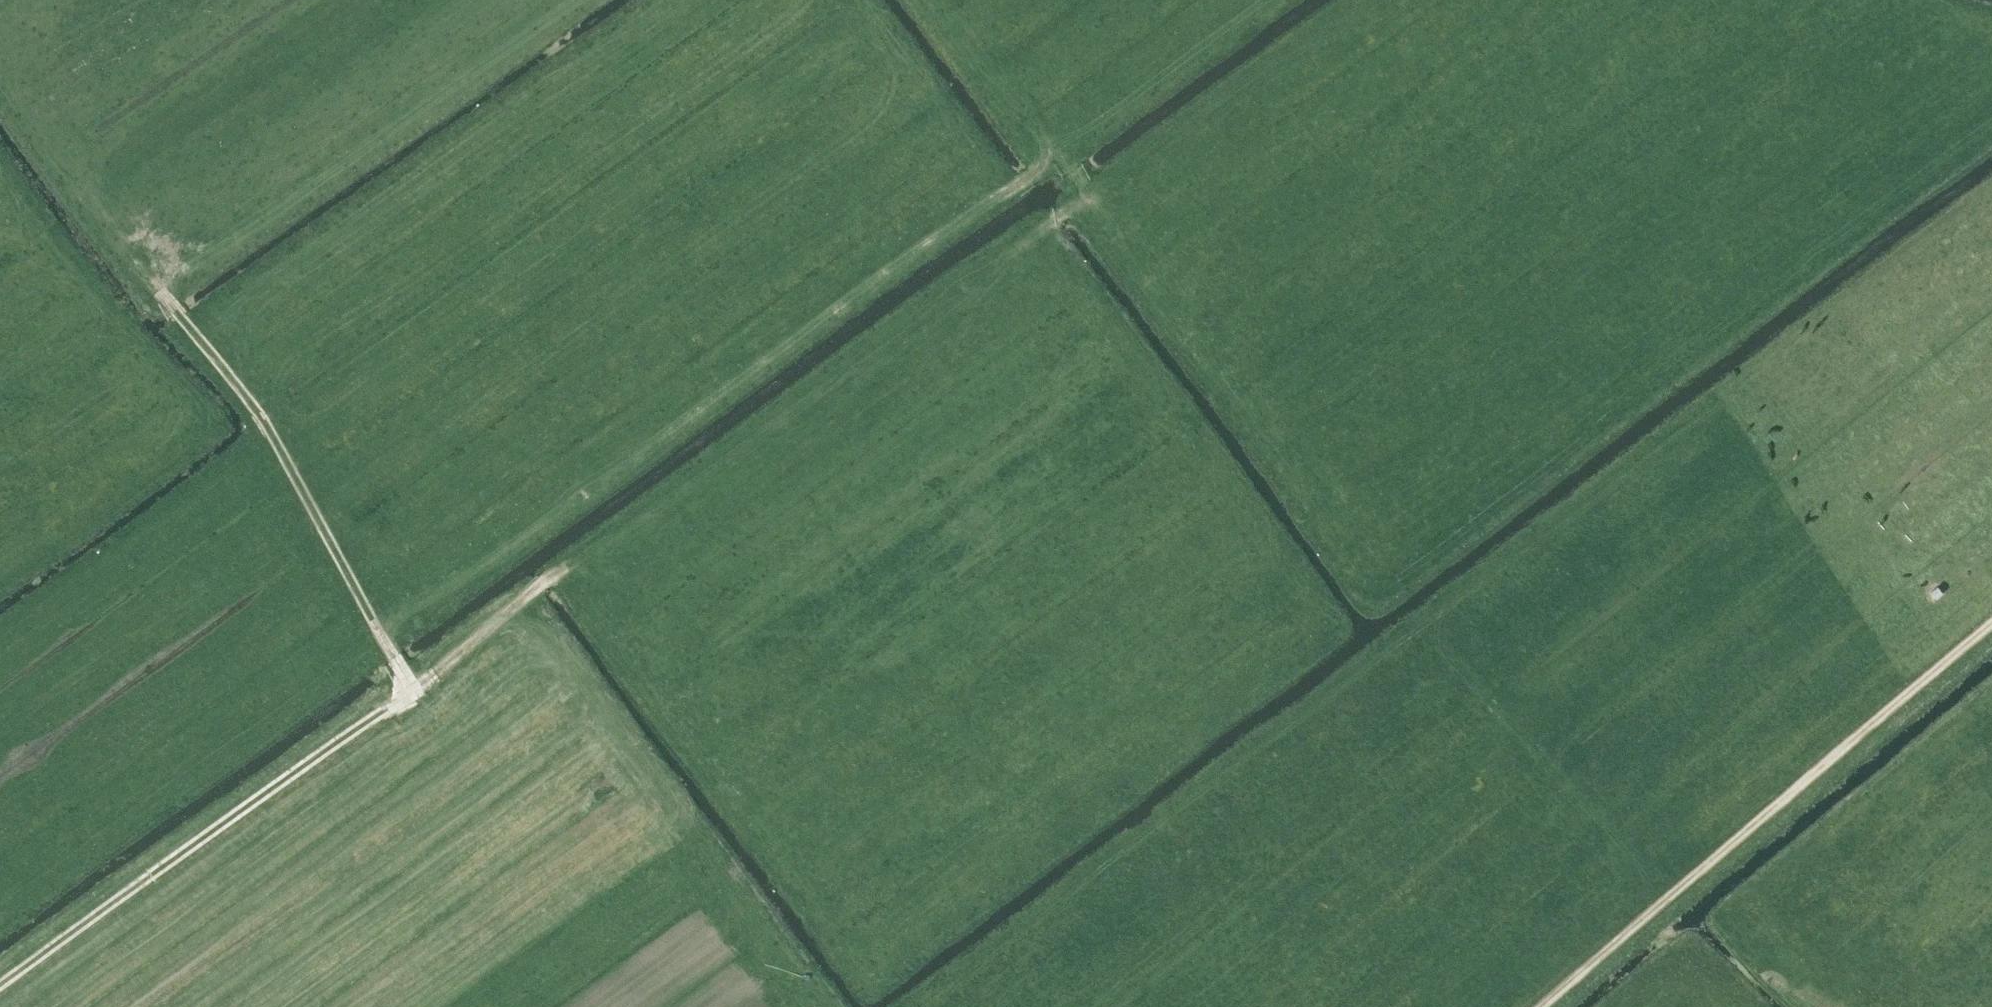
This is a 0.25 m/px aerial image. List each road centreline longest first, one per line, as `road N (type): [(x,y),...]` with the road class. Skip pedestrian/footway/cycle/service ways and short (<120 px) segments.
road 1 (track): [(1991,632),(1544,1006)]

